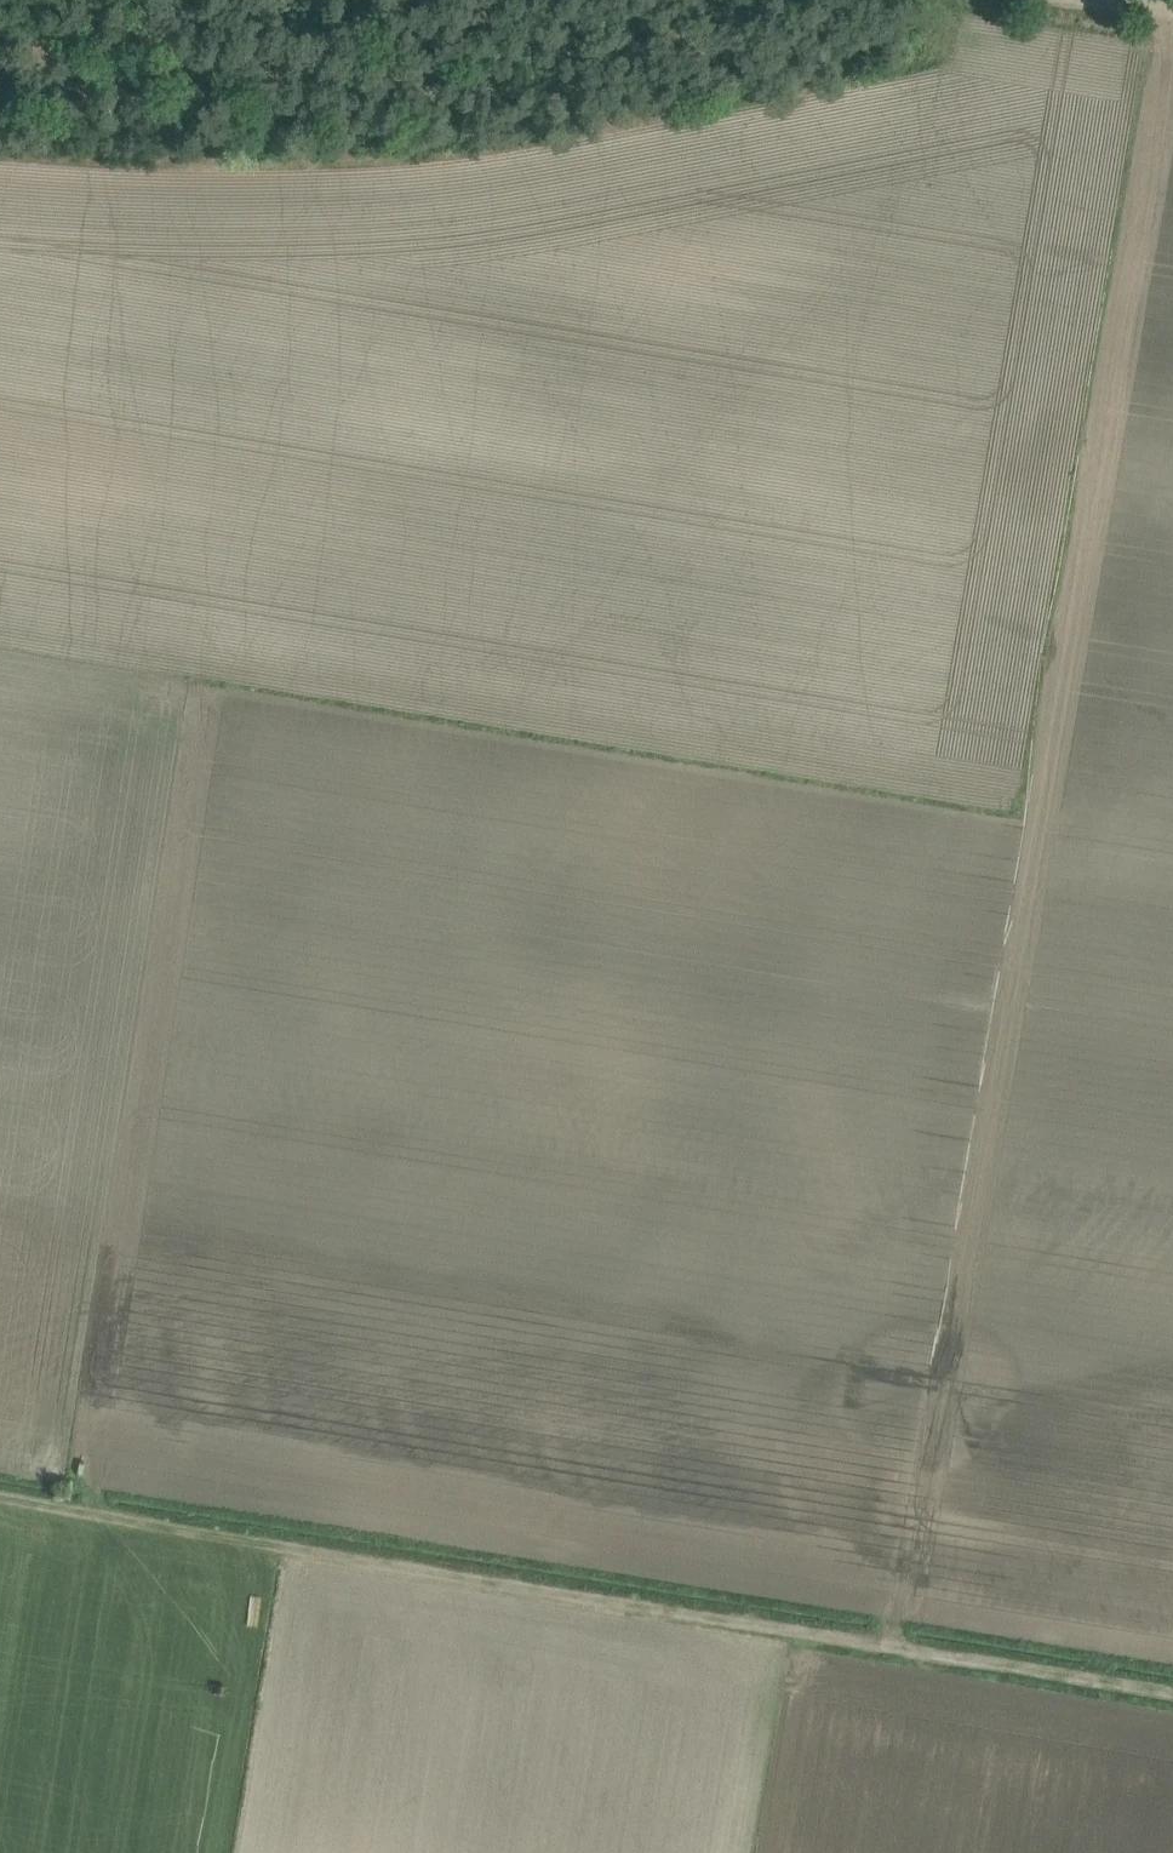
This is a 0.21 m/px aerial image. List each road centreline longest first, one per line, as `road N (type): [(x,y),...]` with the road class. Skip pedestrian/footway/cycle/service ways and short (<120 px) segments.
road 1 (track): [(0,1496),(1172,1690)]

